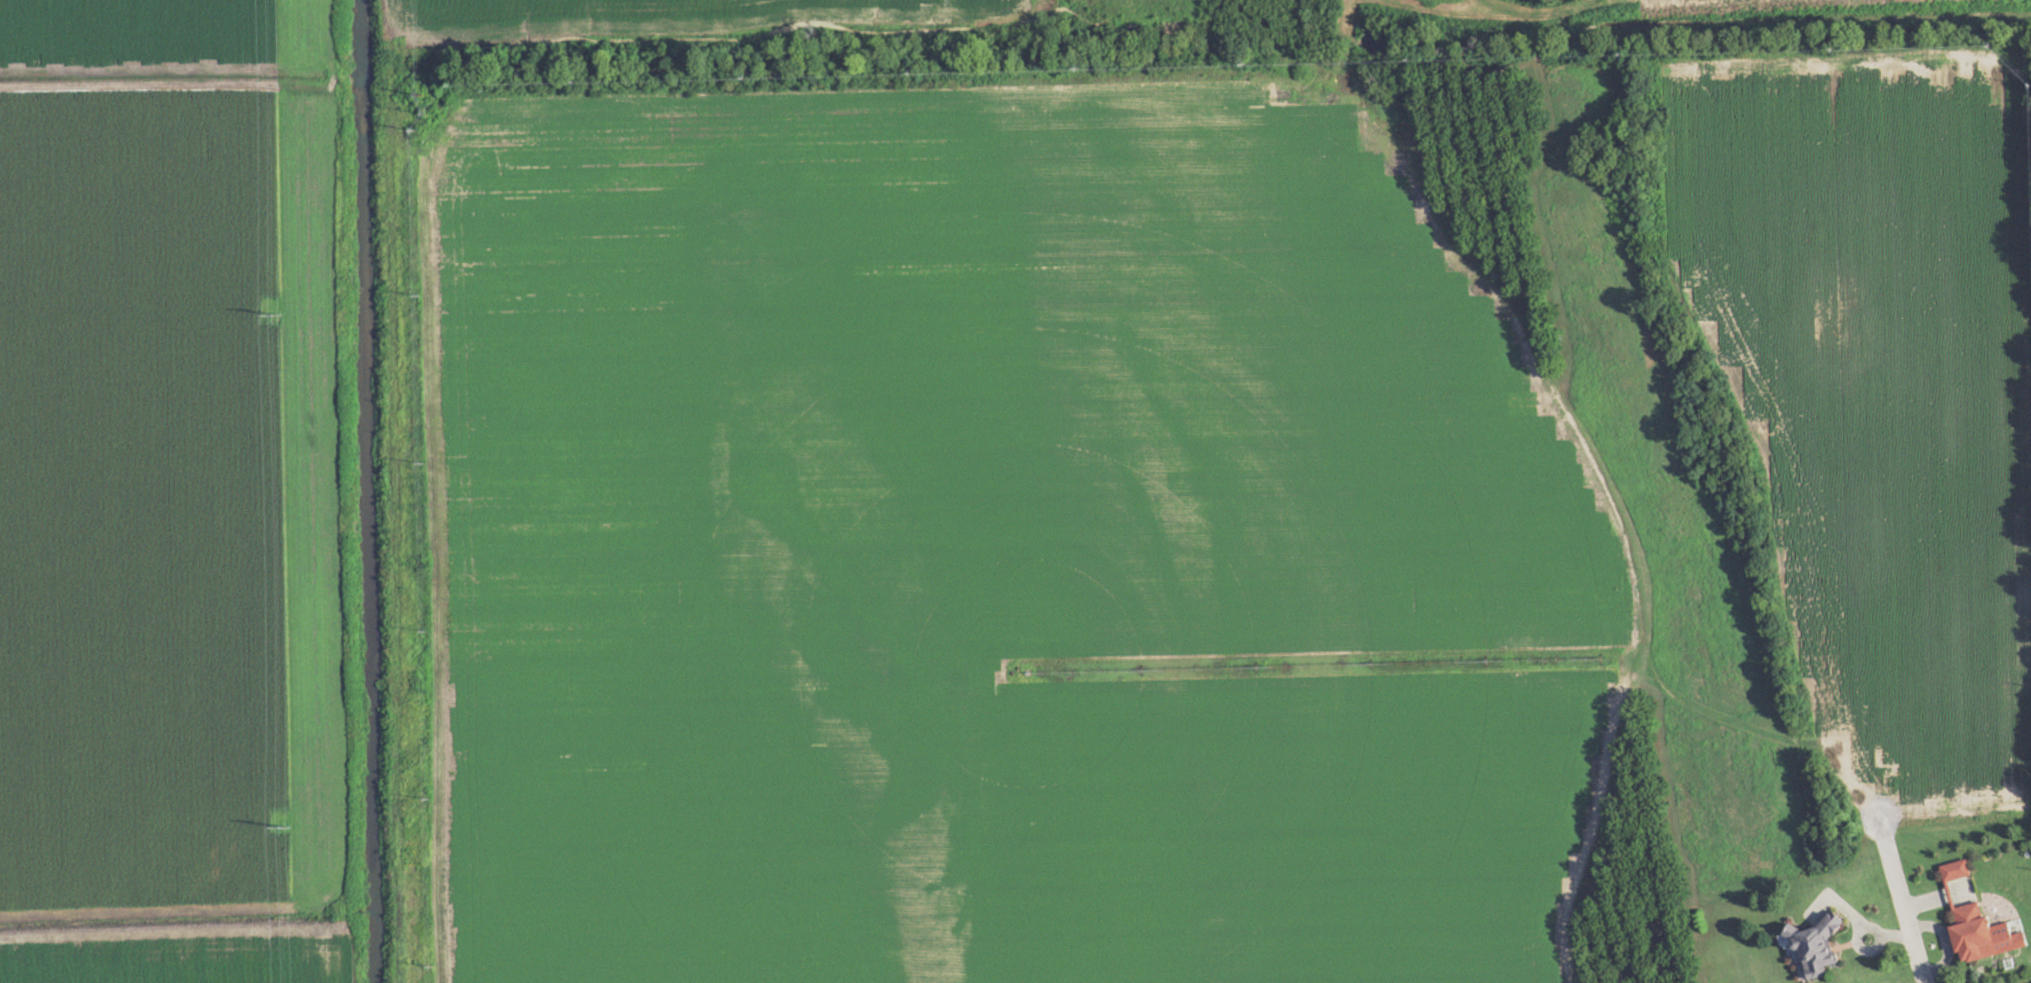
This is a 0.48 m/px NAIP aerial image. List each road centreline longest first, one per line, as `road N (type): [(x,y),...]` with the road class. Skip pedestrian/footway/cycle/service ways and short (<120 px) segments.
road 1 (residential): [(1929,982),(1883,817)]

